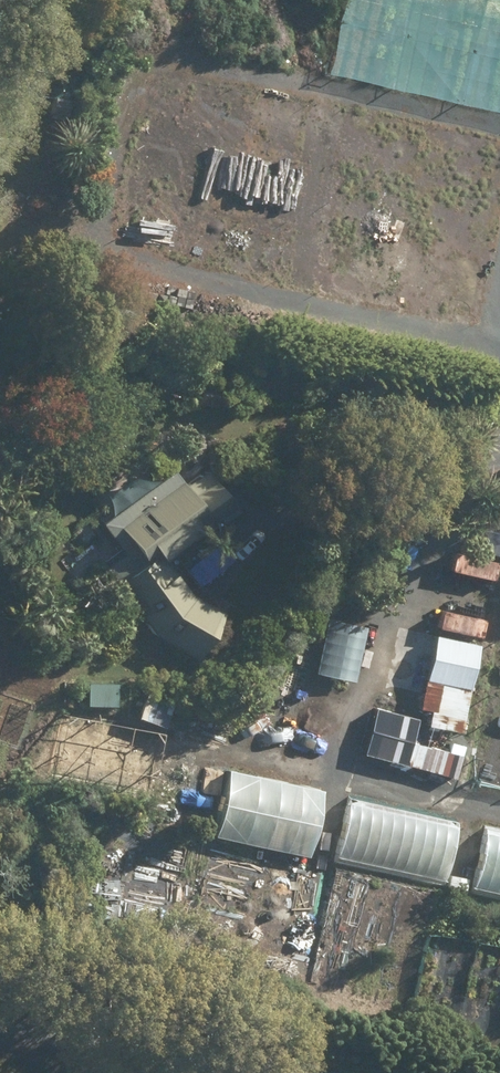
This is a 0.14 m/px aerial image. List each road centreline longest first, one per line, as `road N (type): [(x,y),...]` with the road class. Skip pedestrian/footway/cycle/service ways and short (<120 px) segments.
road 1 (track): [(499,369),(472,349),(126,261),(95,244),(94,197),(111,91),(137,65),(183,53),(499,138)]
road 2 (track): [(499,808),(343,771),(373,642),(406,620)]
road 3 (track): [(499,463),(333,499),(286,516),(215,565)]
road 4 (track): [(343,771),(304,948)]
road 5 (unclassified): [(0,1034),(155,1072)]
road 6 (track): [(343,771),(199,739)]

